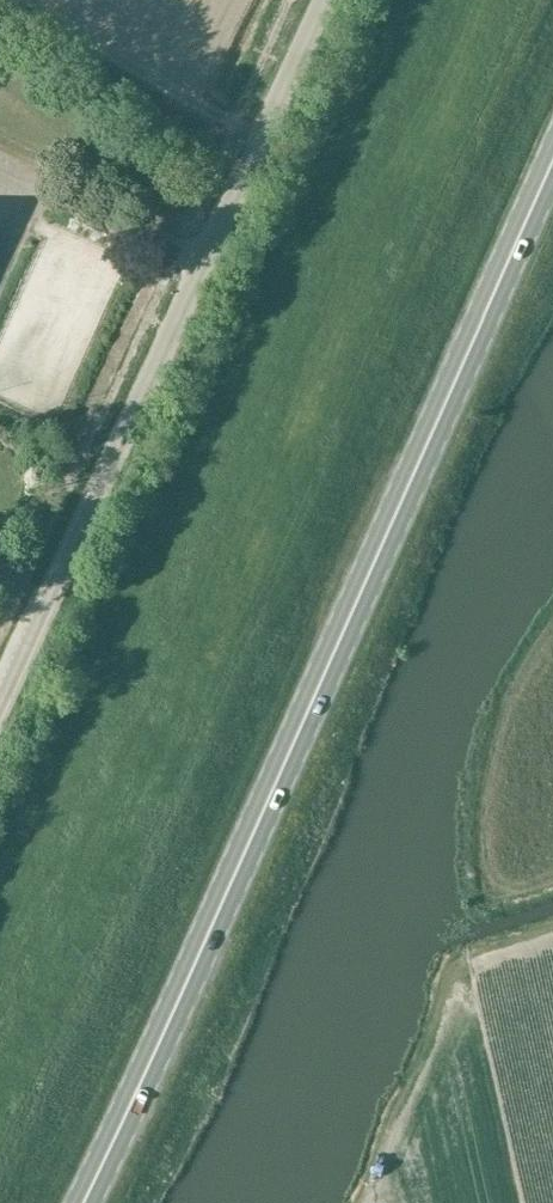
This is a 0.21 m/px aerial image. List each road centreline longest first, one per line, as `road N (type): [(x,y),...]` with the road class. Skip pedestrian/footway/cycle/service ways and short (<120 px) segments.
road 1 (primary): [(82,1202),(552,165)]
road 2 (unclassified): [(0,717),(324,0)]

